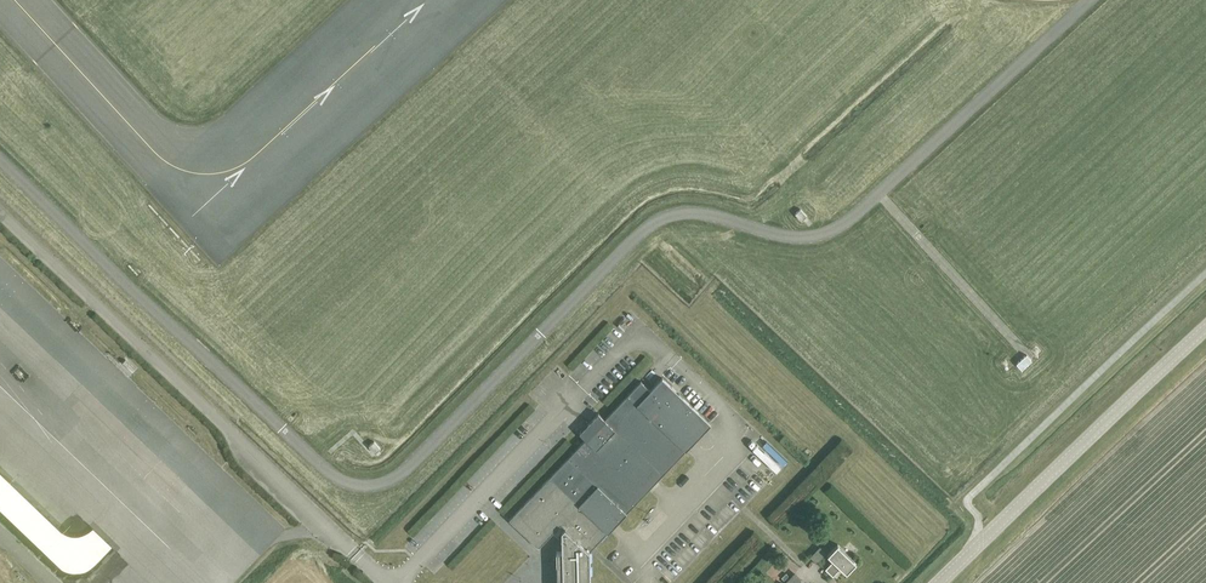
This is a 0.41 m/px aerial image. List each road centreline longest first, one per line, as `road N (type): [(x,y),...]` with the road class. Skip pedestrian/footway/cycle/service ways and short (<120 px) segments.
road 1 (tertiary): [(940,582),(1205,329)]

